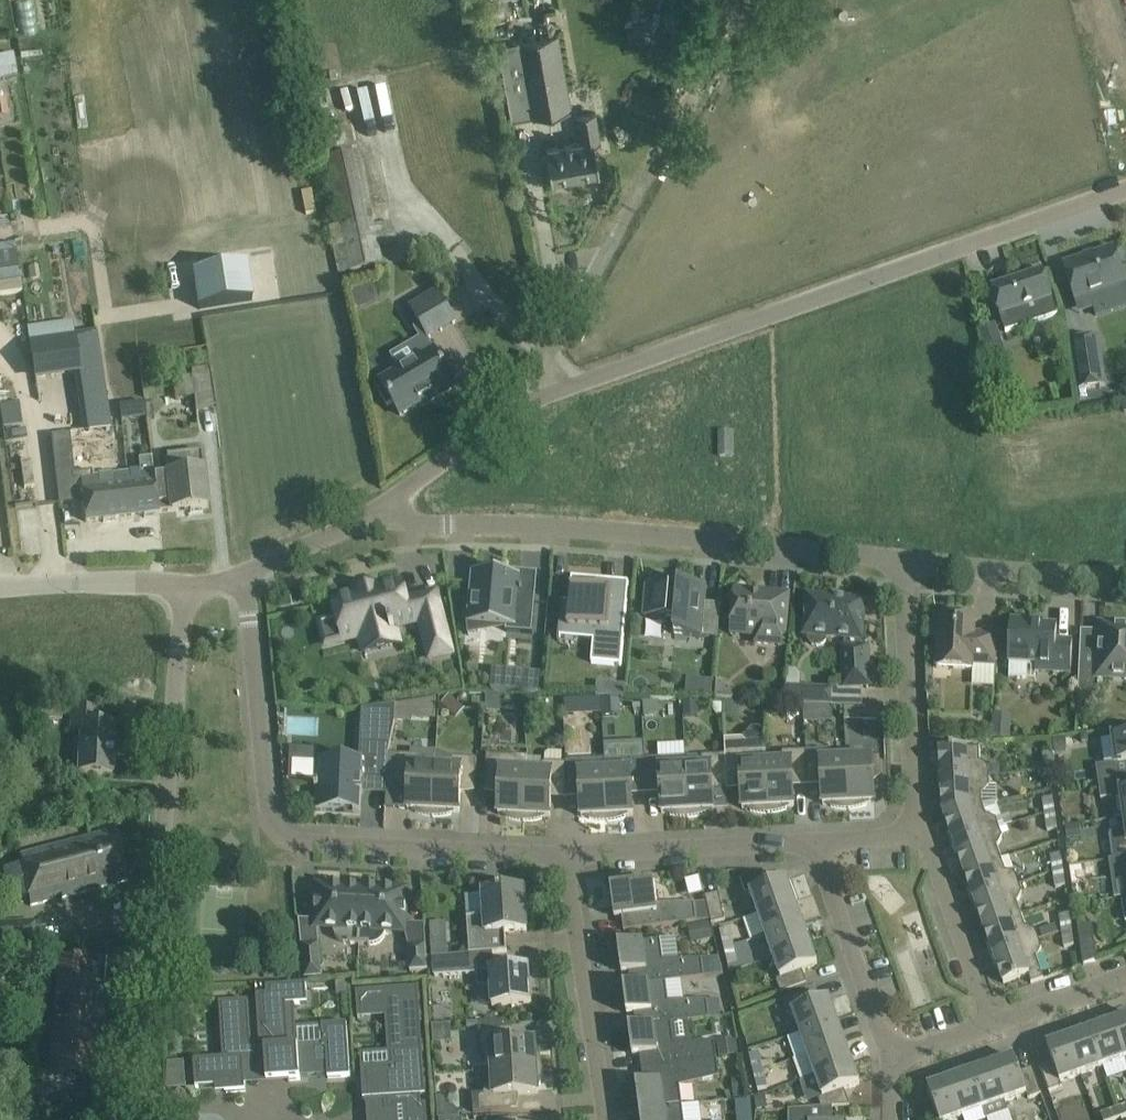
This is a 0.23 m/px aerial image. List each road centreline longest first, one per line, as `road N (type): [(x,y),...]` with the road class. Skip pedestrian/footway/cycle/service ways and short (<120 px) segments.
road 1 (residential): [(539,397),(1125,193)]
road 2 (residential): [(563,856),(297,841),(280,833),(271,815),(244,576)]
road 3 (residential): [(141,1112),(184,588)]
road 4 (residential): [(903,558),(532,525),(447,525),(414,520),(392,499)]
road 5 (residential): [(539,397),(551,366),(598,311),(767,0)]
road 6 (residential): [(917,835),(903,558)]
road 7 (residential): [(613,1119),(563,856)]
road 8 (residential): [(813,840),(563,856)]
road 9 (residential): [(891,1066),(813,840)]
road 10 (residential): [(1125,574),(903,558)]
road 11 (residential): [(995,1026),(930,850),(917,835)]
road 12 (residential): [(0,589),(184,588)]
road 13 (residential): [(392,499),(539,397)]
road 14 (residential): [(244,576),(392,499)]
road 15 (residential): [(1125,978),(995,1026)]

